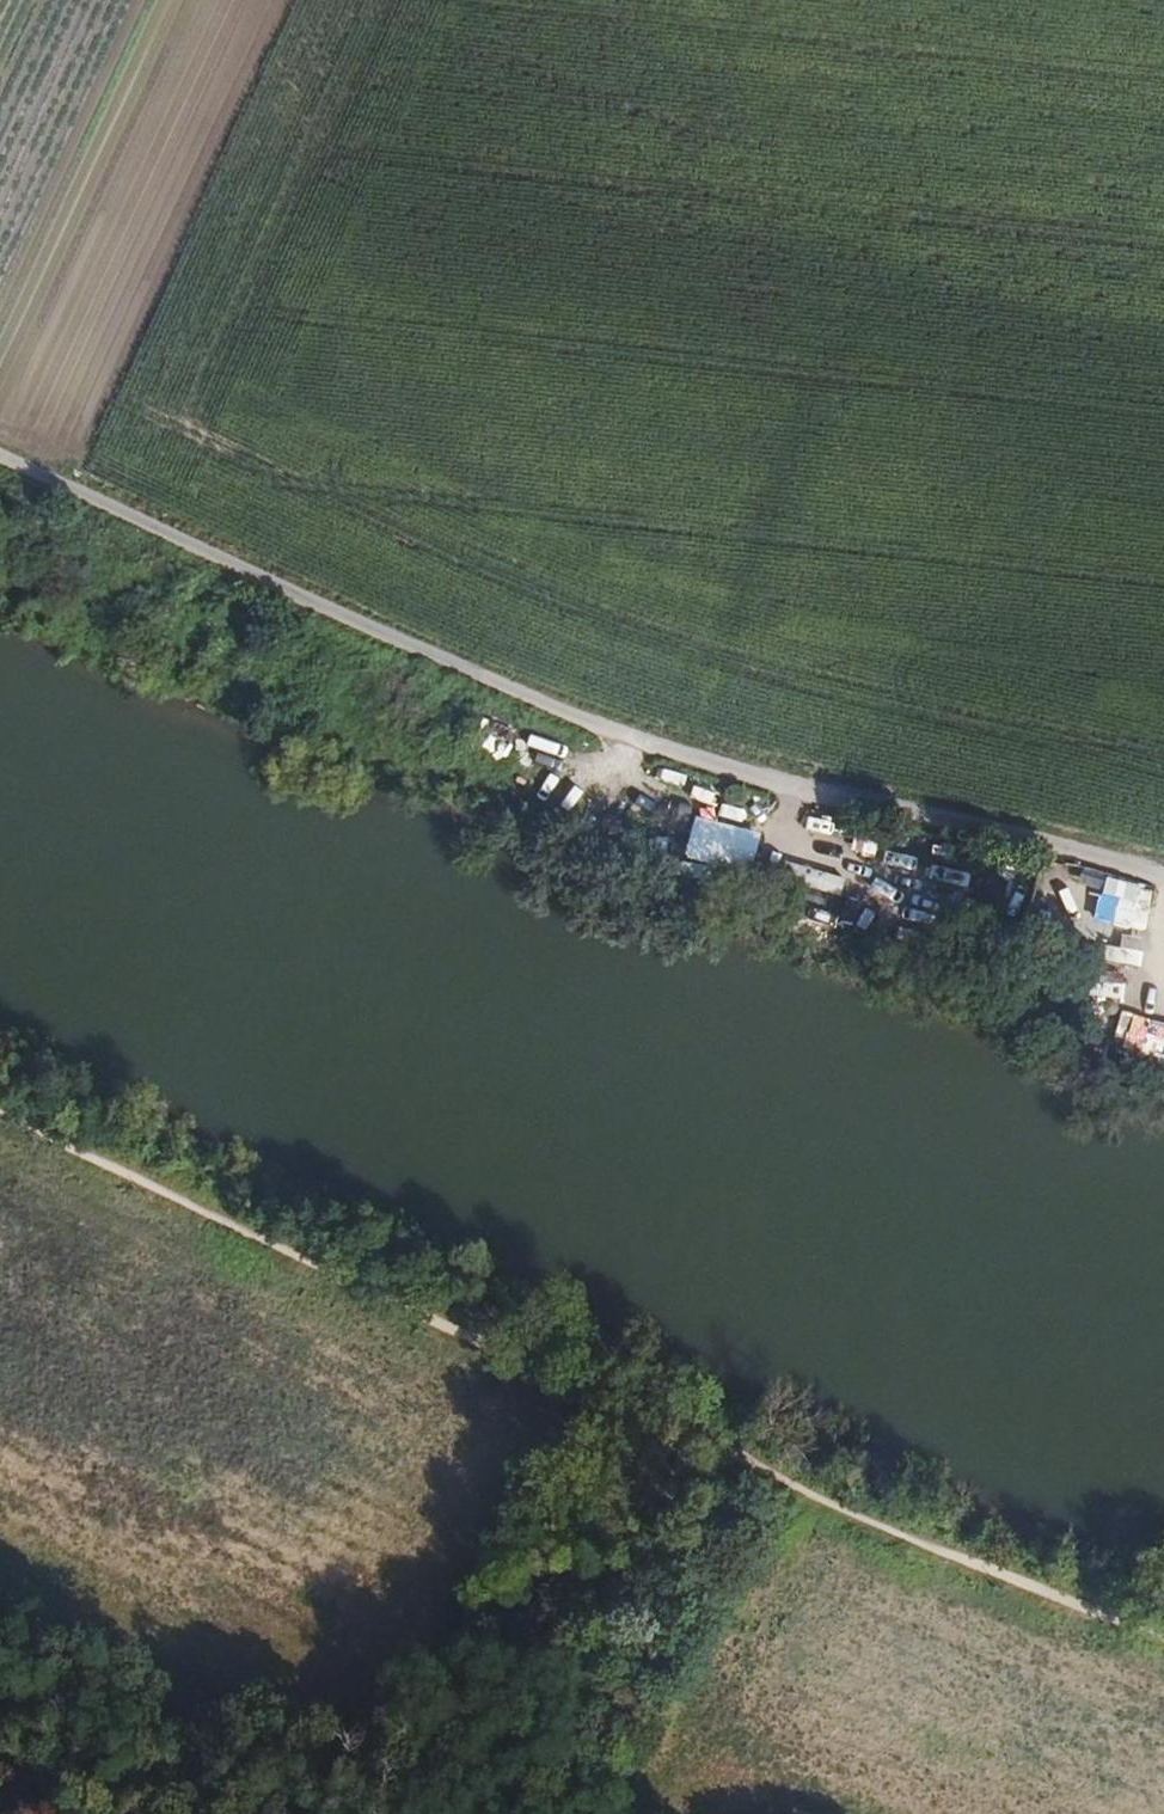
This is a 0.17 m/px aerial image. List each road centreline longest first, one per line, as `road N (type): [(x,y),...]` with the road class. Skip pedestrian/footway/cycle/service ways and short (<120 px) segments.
road 1 (unclassified): [(0,457),(347,616),(623,730),(1163,874)]

